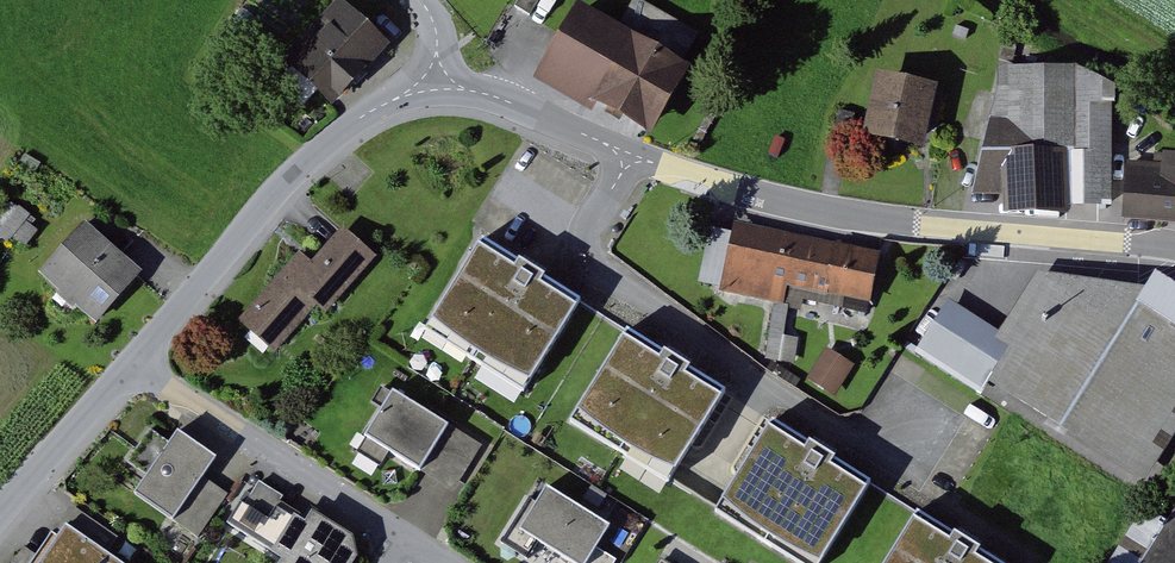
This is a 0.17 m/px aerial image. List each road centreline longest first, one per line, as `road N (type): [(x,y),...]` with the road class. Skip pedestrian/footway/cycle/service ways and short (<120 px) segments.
road 1 (residential): [(1174,245),(883,220),(740,189),(633,152)]
road 2 (residential): [(633,152),(594,229),(600,263),(935,490)]
road 3 (residential): [(438,78),(356,123),(297,176),(136,364)]
road 4 (residential): [(405,532),(136,364)]
road 5 (residential): [(633,152),(513,100),(438,78)]
road 6 (residential): [(136,364),(0,517)]

